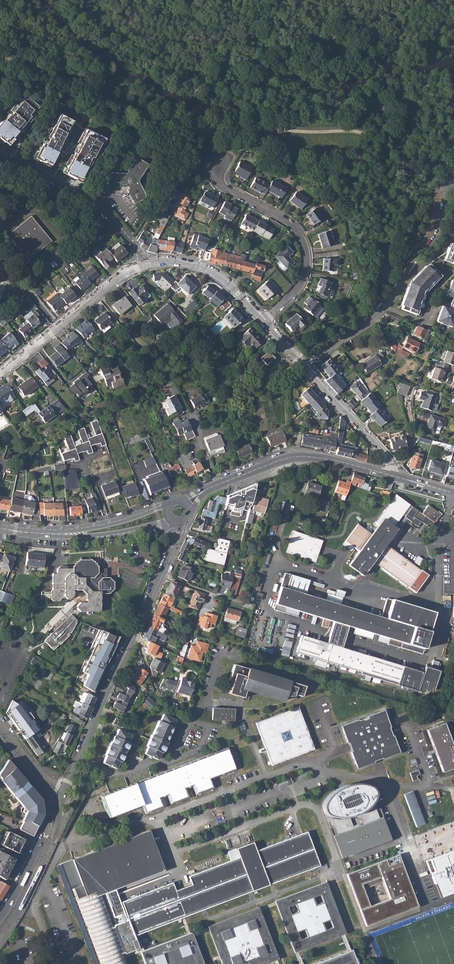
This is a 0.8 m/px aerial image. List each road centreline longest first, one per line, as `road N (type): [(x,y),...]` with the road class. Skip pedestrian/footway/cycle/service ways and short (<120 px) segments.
road 1 (residential): [(65,789),(162,575)]
road 2 (residential): [(222,160),(220,183),(289,222),(306,249),(299,286),(263,321)]
road 3 (tertiary): [(390,475),(301,457),(208,489)]
road 4 (residential): [(0,154),(96,203),(144,264)]
road 5 (residential): [(144,264),(0,375)]
road 6 (residential): [(0,918),(65,789)]
road 7 (residential): [(390,475),(388,457),(302,366)]
road 8 (residential): [(263,321),(210,270),(144,264)]
road 9 (tertiary): [(170,504),(51,534)]

